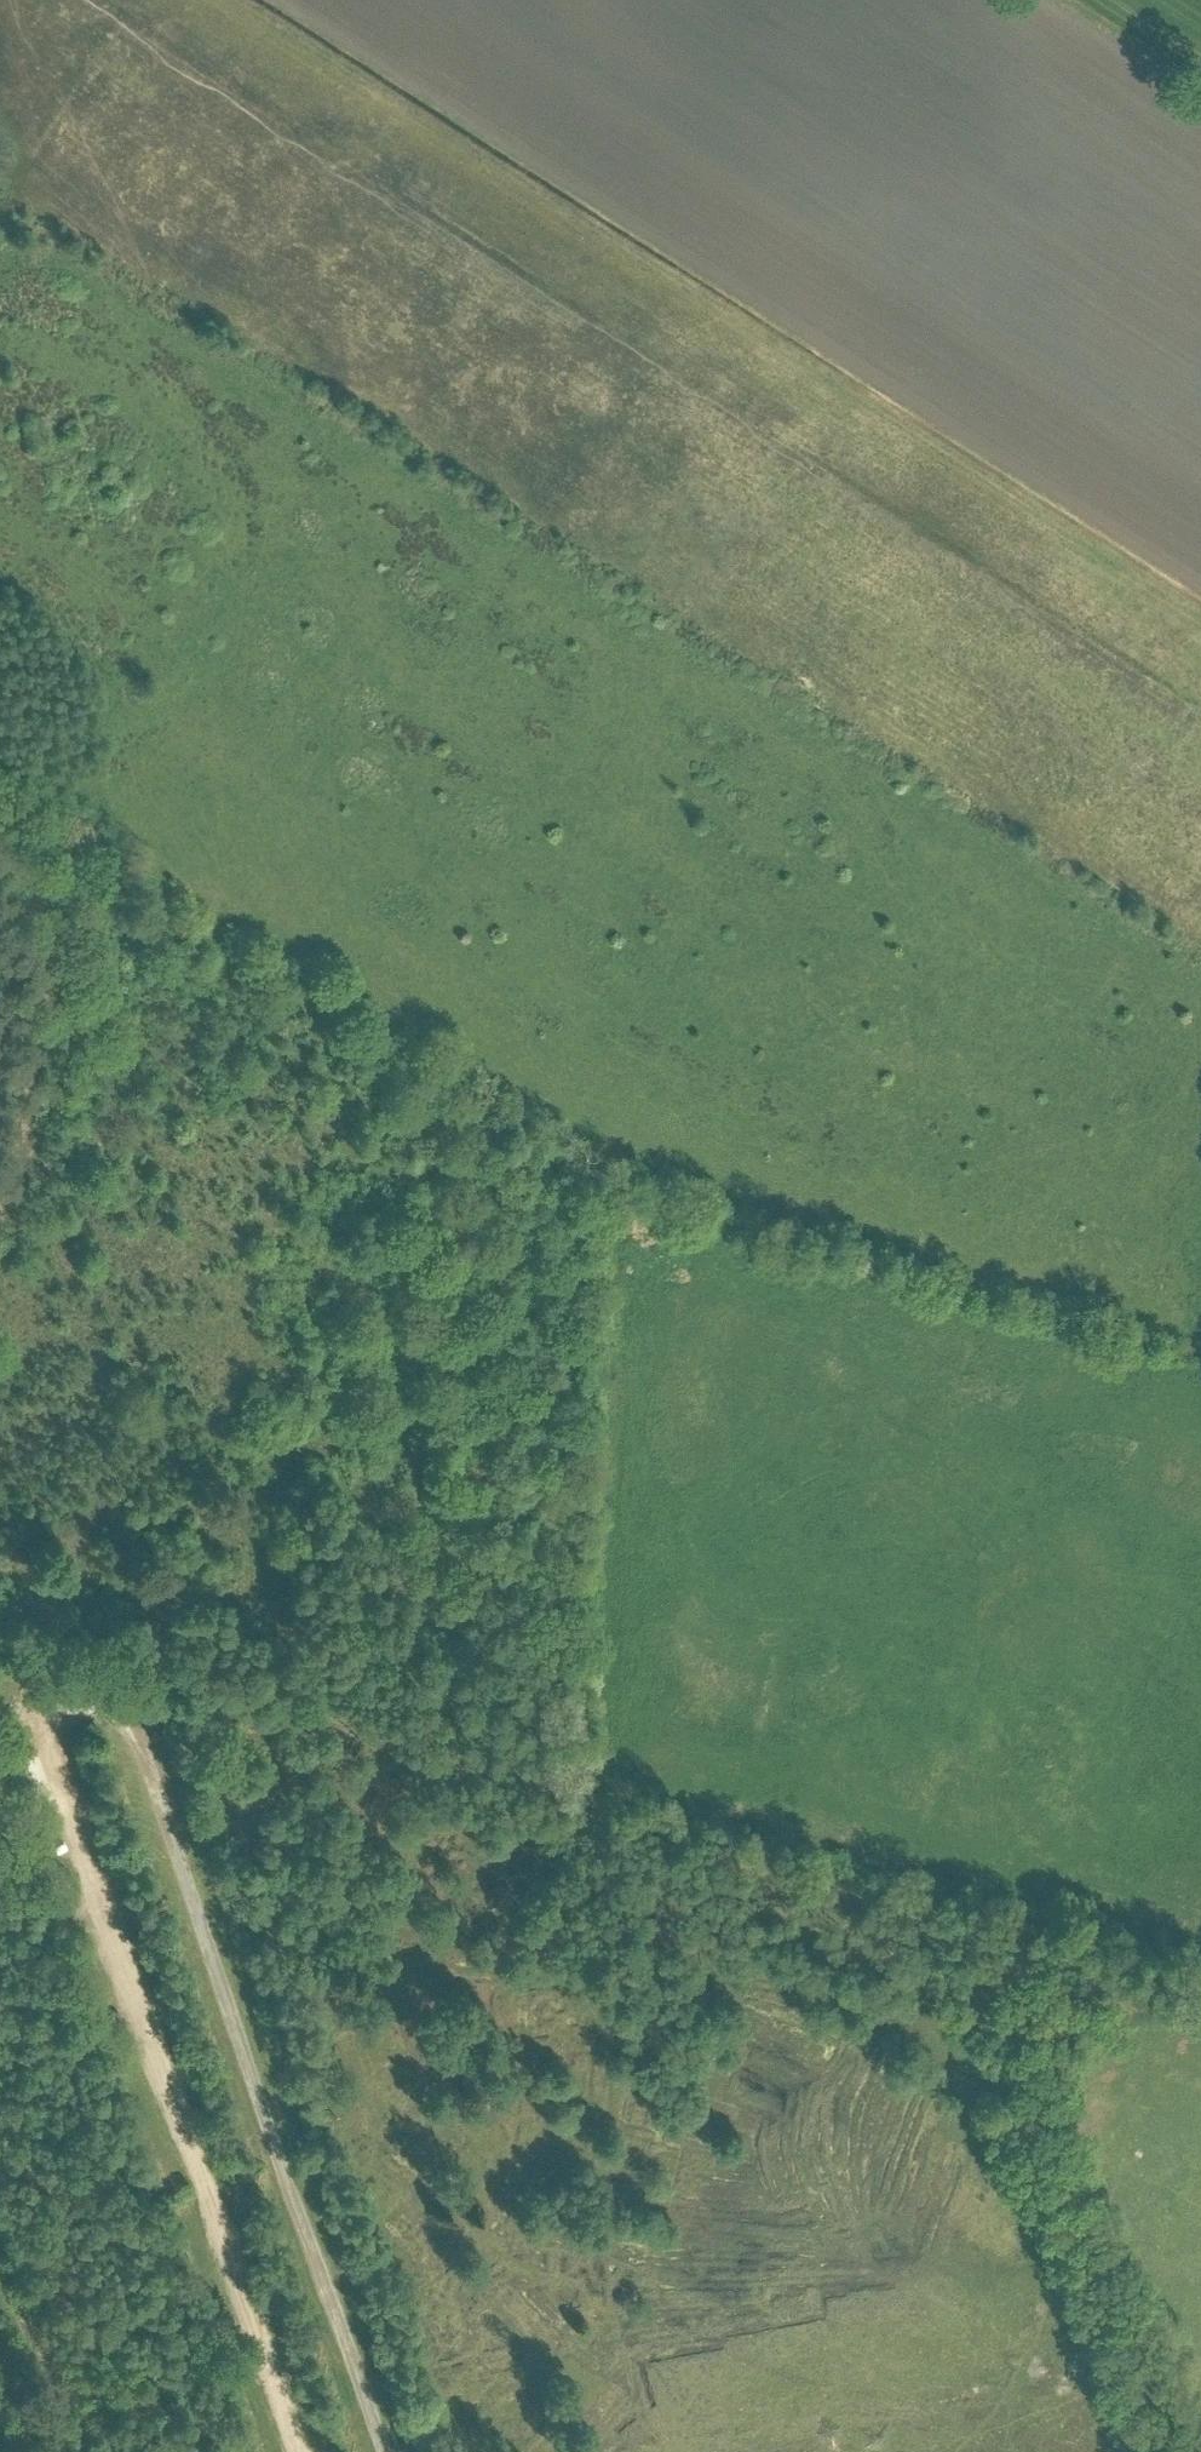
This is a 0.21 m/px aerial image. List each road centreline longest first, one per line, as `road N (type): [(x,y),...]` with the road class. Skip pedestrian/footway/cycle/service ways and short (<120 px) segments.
road 1 (track): [(0,862),(25,898),(43,955),(44,1006),(0,1189)]
road 2 (track): [(0,2242),(90,2416),(96,2451)]

